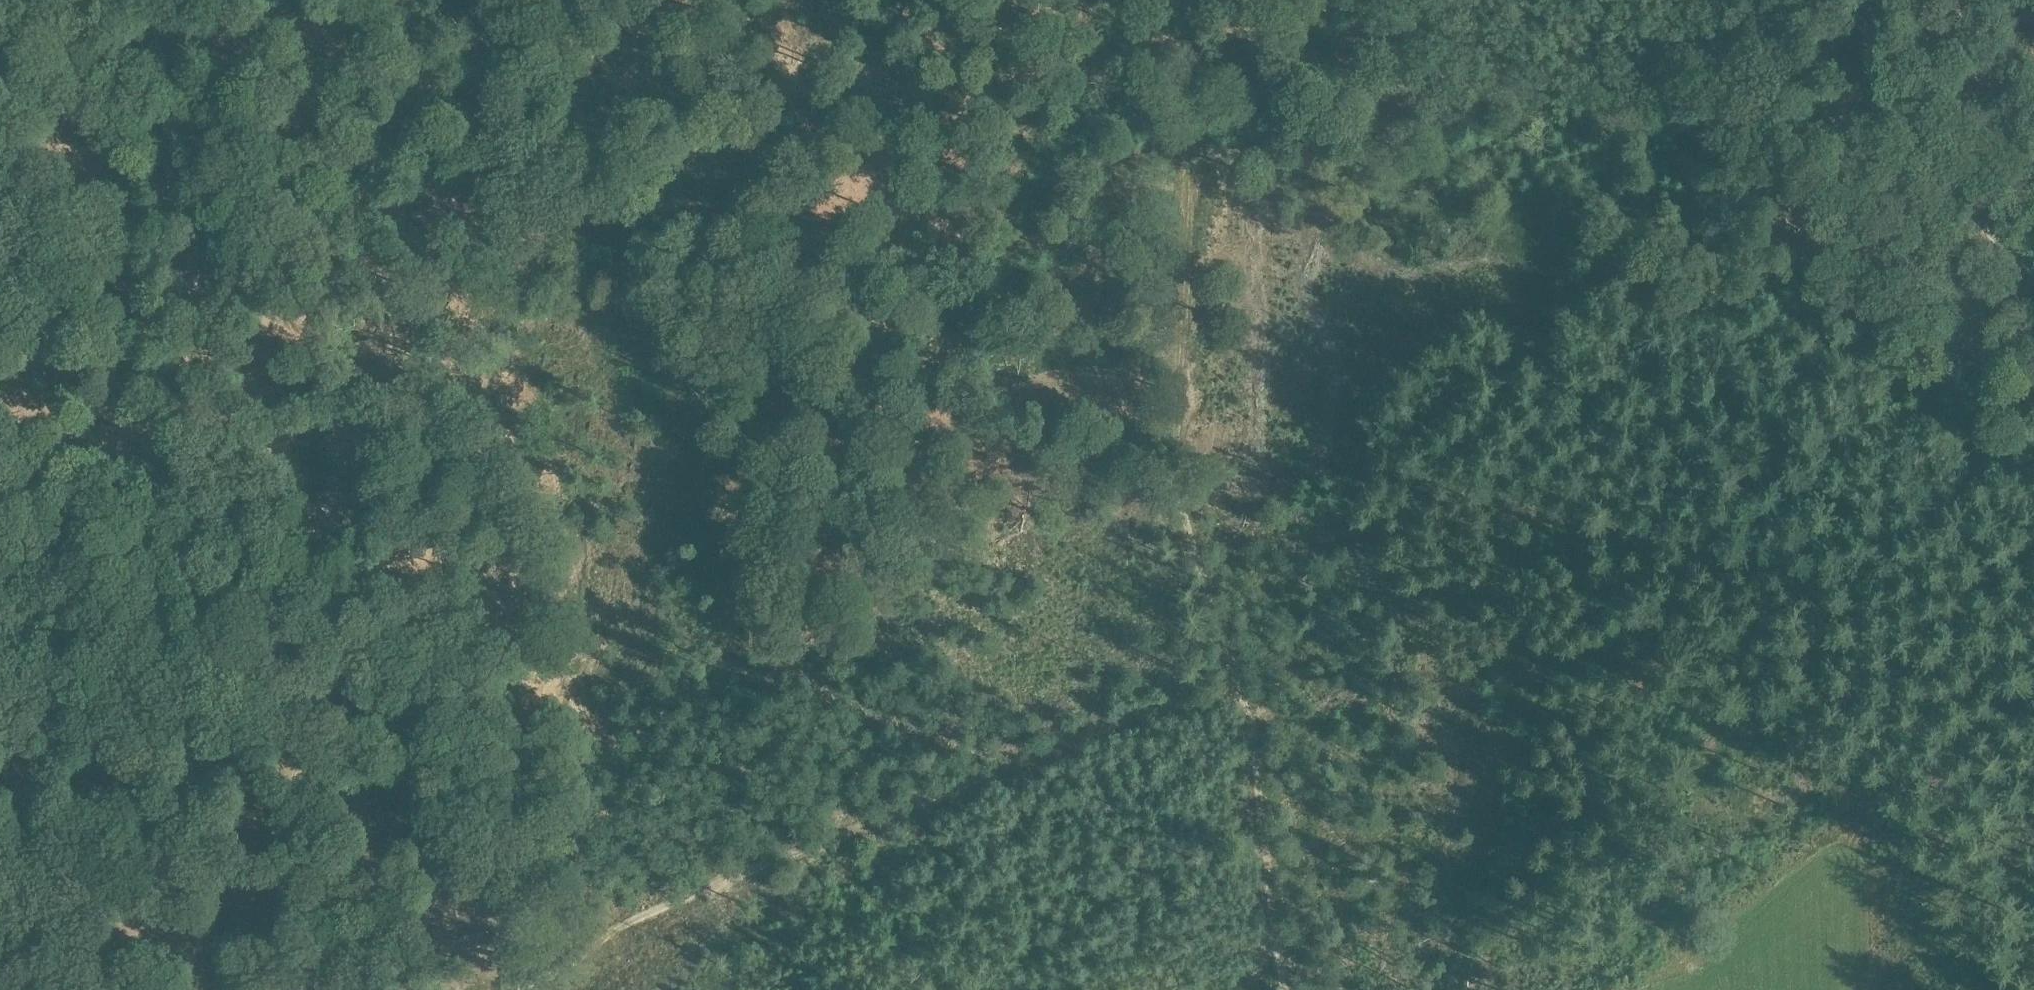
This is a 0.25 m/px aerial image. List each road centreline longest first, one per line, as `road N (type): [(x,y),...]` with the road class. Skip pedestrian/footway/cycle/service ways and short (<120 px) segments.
road 1 (track): [(1267,989),(1221,680),(1177,515),(1180,387),(1205,129),(1206,0)]
road 2 (track): [(2033,260),(1938,179),(1838,0)]

